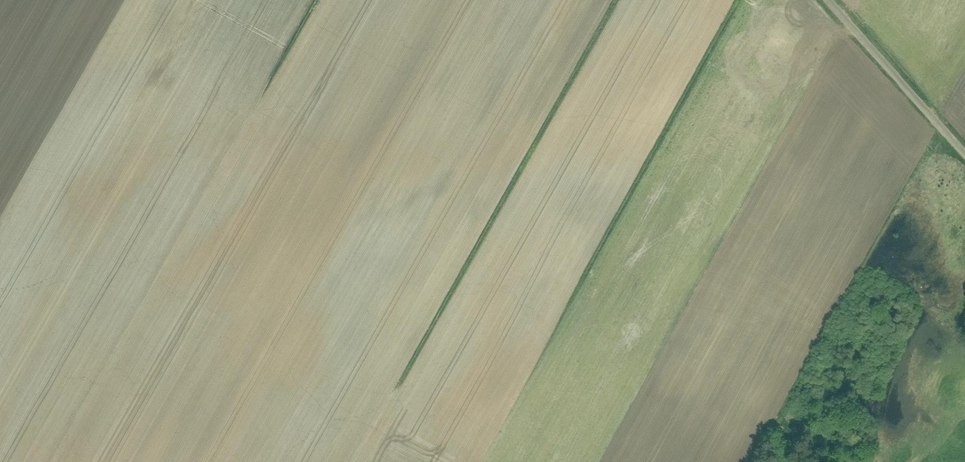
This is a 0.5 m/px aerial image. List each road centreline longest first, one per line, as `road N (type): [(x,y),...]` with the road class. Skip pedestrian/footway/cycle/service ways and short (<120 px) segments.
road 1 (unclassified): [(964,151),(828,0)]

